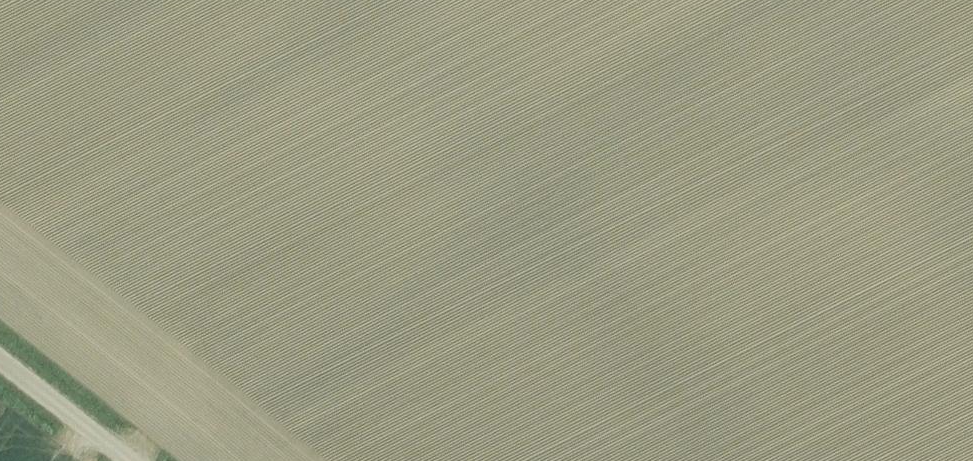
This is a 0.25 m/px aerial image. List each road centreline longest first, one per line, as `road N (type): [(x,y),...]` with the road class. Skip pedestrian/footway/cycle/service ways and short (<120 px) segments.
road 1 (tertiary): [(130,460),(0,359)]

